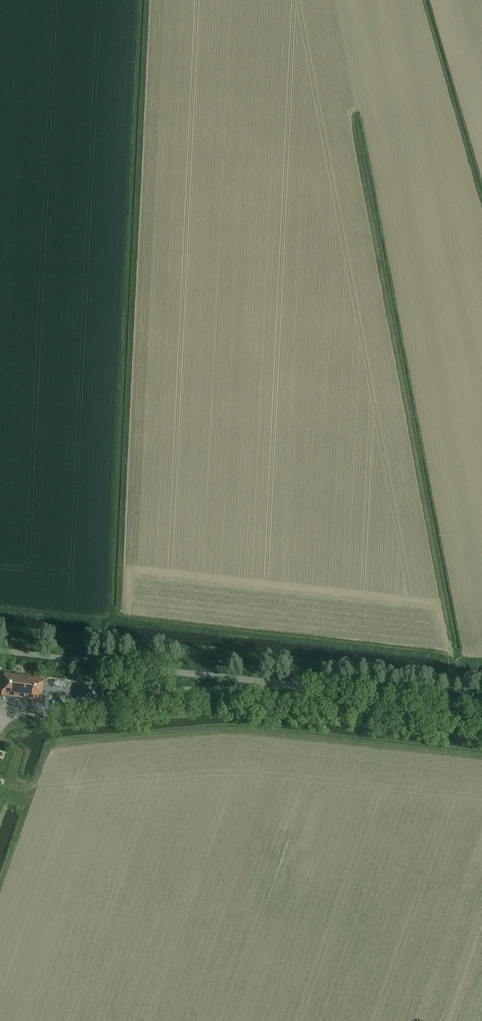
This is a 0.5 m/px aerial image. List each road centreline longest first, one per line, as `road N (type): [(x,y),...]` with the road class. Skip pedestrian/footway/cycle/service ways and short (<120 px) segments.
road 1 (track): [(147,0),(118,617)]
road 2 (track): [(450,685),(451,640),(352,109)]
road 3 (track): [(0,881),(48,746),(229,731),(481,756)]
road 4 (track): [(481,689),(0,635)]
road 5 (track): [(0,604),(481,657)]
road 6 (tertiary): [(290,684),(0,651)]
road 7 (unclassified): [(4,710),(80,713),(156,691),(290,684)]
road 8 (tertiary): [(481,706),(290,684)]

